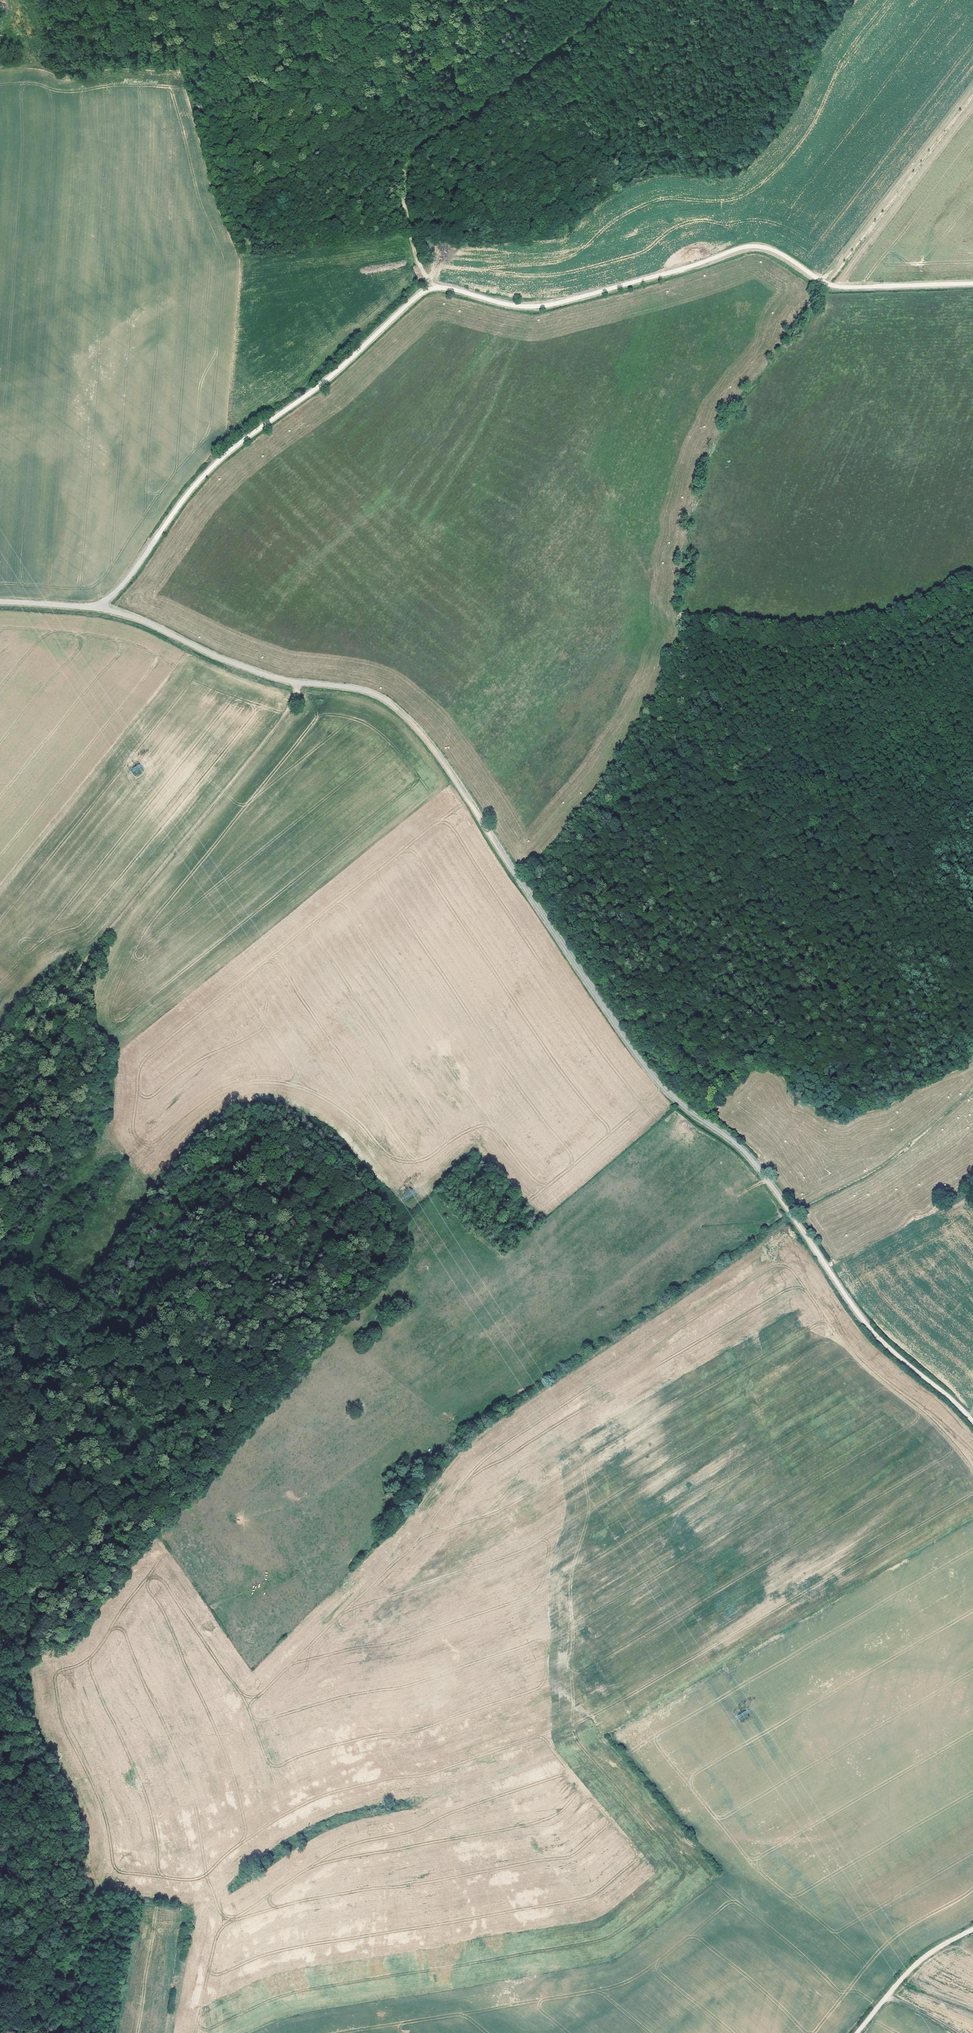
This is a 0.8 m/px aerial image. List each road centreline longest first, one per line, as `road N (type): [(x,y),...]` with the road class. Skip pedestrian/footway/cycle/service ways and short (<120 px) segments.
road 1 (track): [(972,1423),(873,1332),(742,1151),(657,1082),(438,758),(390,705),(353,690),(274,679),(100,608),(0,603)]
road 2 (track): [(972,284),(838,289),(754,247),(542,307),(423,293),(214,467),(100,608)]
road 3 (track): [(302,684),(0,1068)]
road 4 (track): [(0,2004),(63,1911),(88,1901),(186,1908),(166,2032)]
road 5 (track): [(0,1712),(54,1788),(63,1911)]
road 6 (track): [(0,1401),(71,1429),(129,1515)]
road 7 (track): [(858,2032),(908,1970),(972,1930)]

